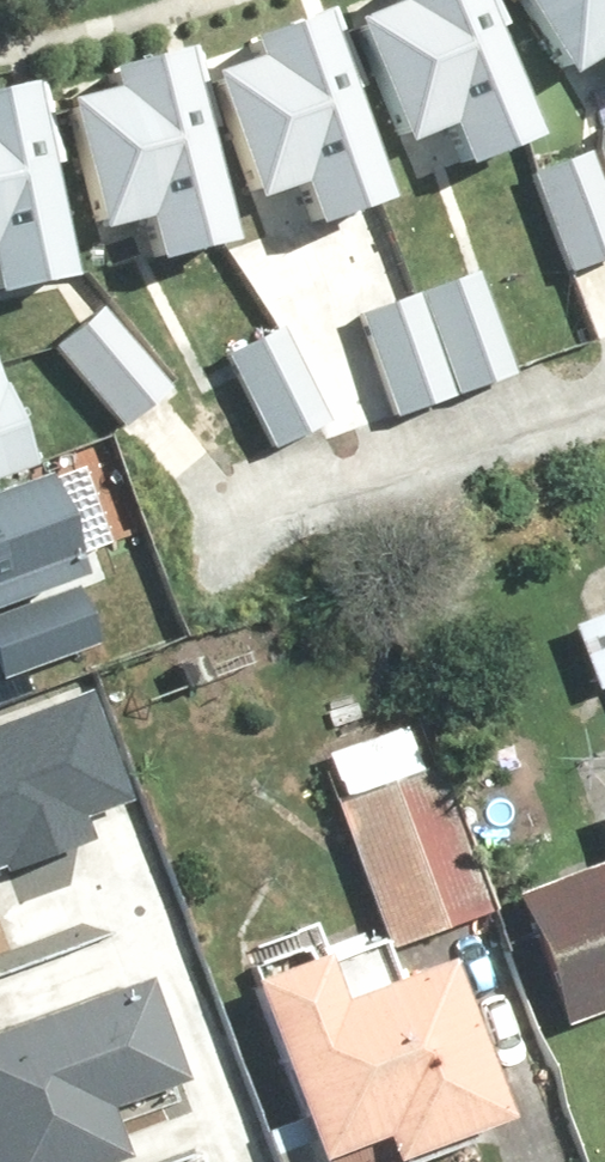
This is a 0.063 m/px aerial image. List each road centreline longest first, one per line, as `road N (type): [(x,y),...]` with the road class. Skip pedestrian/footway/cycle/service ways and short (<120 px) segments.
road 1 (residential): [(604,433),(216,558)]

